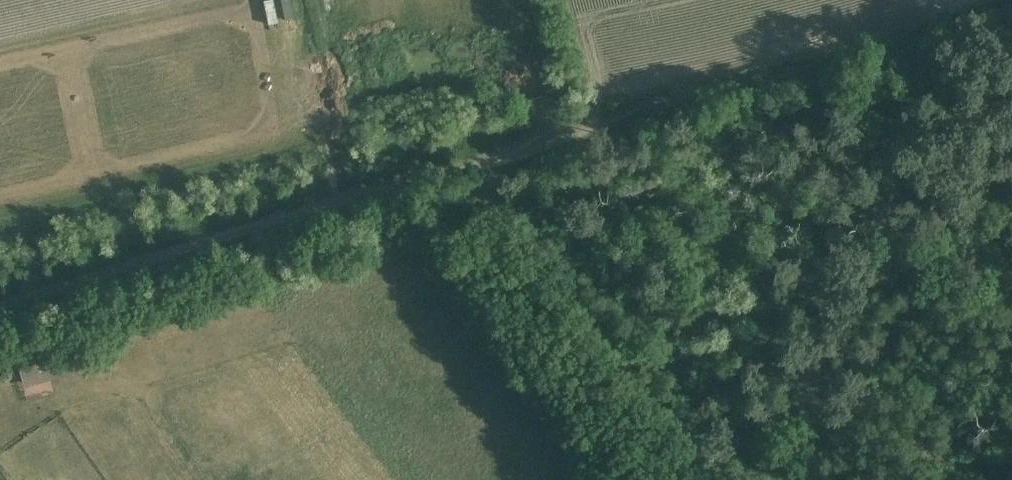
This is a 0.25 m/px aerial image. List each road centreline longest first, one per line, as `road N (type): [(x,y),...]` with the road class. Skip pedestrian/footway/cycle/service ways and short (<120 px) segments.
road 1 (track): [(1003,0),(838,58),(457,164),(0,310)]

